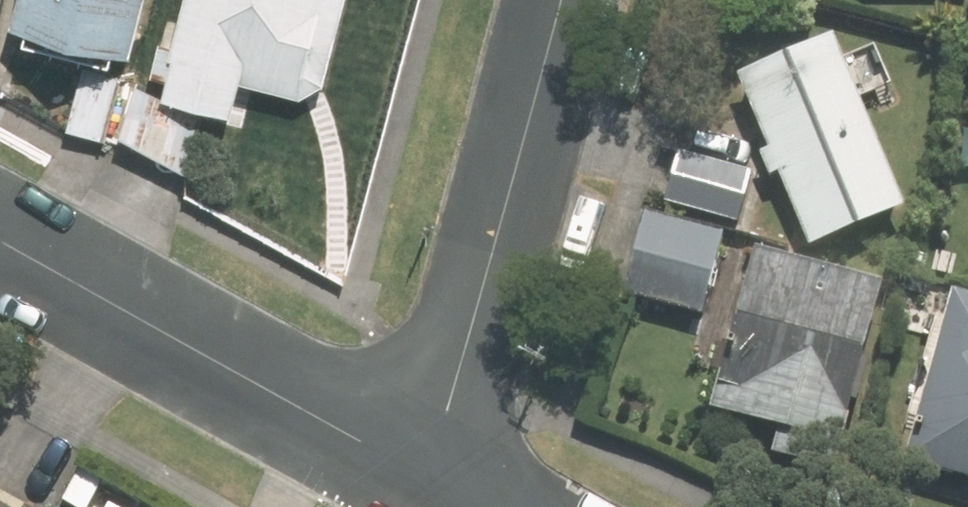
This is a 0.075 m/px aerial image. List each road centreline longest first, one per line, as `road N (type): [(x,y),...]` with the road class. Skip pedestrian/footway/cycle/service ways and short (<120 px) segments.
road 1 (residential): [(555,0),(431,486)]
road 2 (residential): [(431,486),(0,247)]

